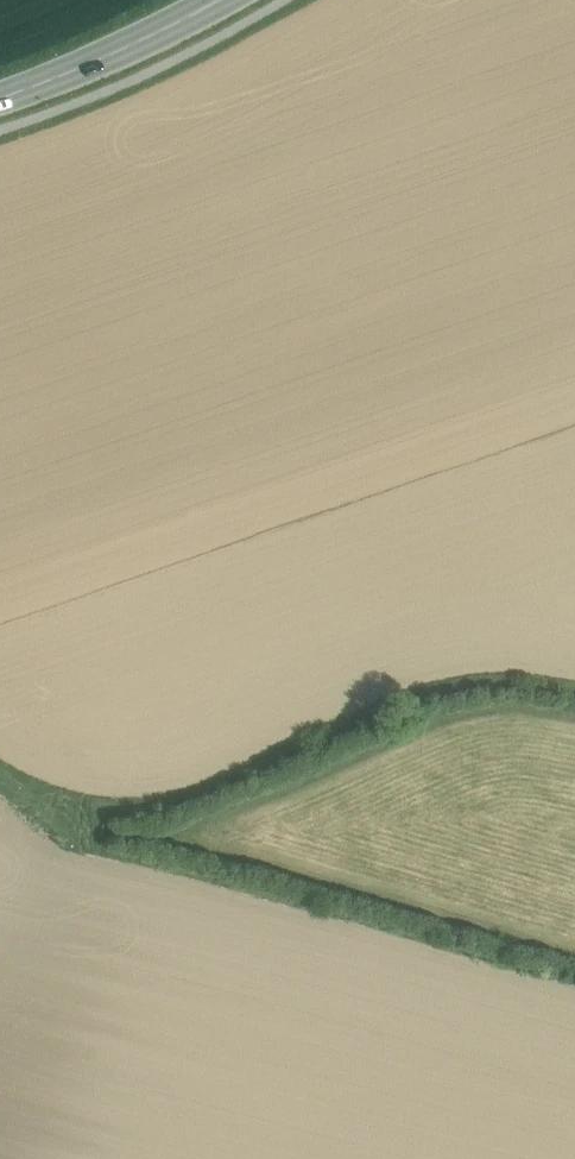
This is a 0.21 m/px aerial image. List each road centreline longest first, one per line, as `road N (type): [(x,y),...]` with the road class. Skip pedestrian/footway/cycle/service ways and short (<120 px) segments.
road 1 (secondary): [(0,108),(240,0)]

